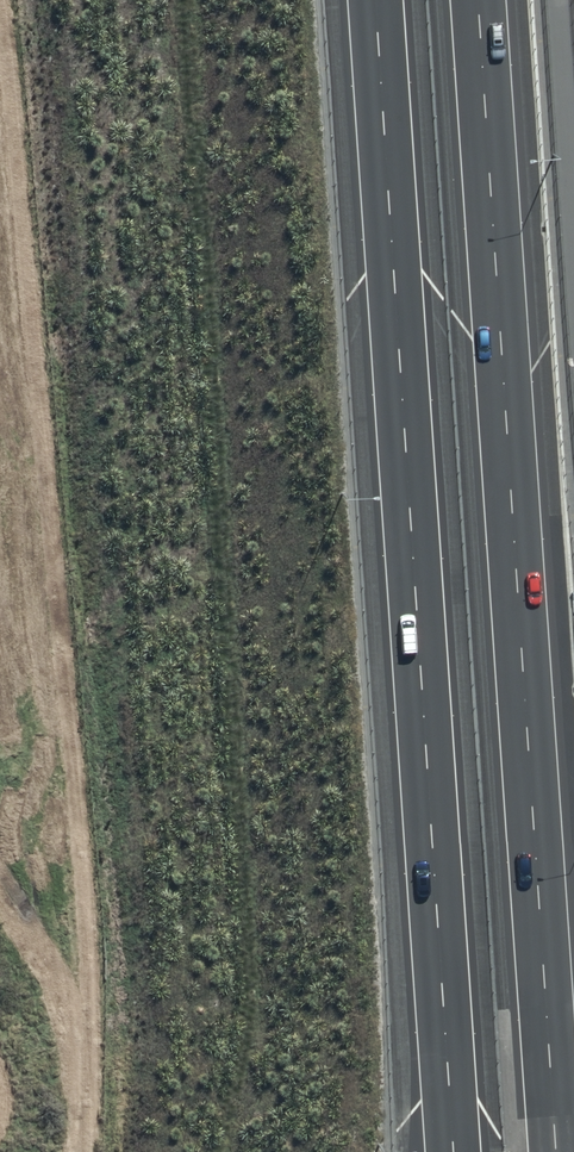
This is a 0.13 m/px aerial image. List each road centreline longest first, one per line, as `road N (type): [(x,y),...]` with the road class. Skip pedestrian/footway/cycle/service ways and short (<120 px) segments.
road 1 (motorway): [(453,1151),(375,0)]
road 2 (motorway): [(479,0),(556,1151)]

